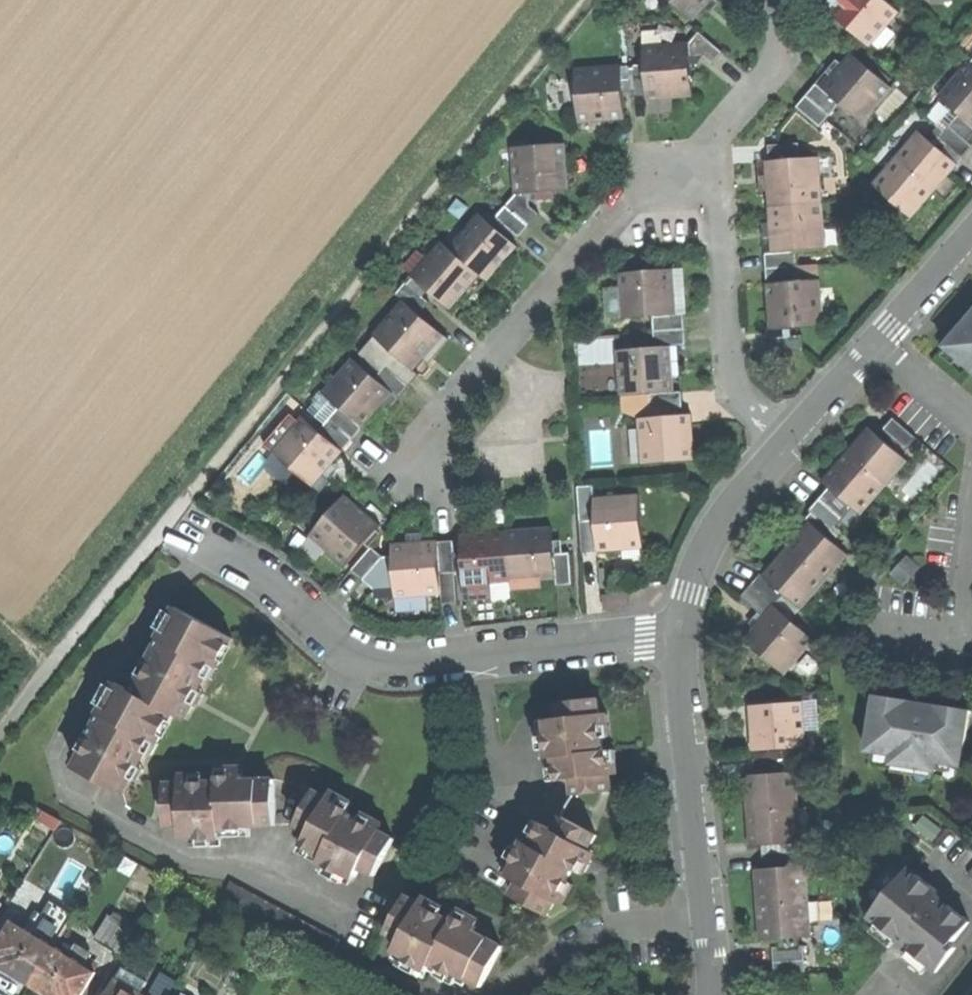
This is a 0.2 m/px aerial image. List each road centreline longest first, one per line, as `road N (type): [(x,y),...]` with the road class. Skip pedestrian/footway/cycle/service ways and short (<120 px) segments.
road 1 (track): [(587,0),(173,518)]
road 2 (residential): [(173,518),(249,562),(329,635),(375,659),(679,633)]
road 3 (residential): [(411,456),(618,215),(667,182),(714,169)]
road 4 (residential): [(712,994),(679,633)]
road 5 (residential): [(714,169),(732,368),(747,398),(791,436)]
road 6 (residential): [(173,518),(0,735)]
road 7 (residential): [(679,633),(710,542),(791,436)]
road 8 (residential): [(714,169),(718,133),(774,54),(781,0)]
road 9 (residential): [(879,342),(971,234)]
road 10 (residential): [(791,436),(879,342)]
road 11 (residential): [(971,423),(879,342)]

